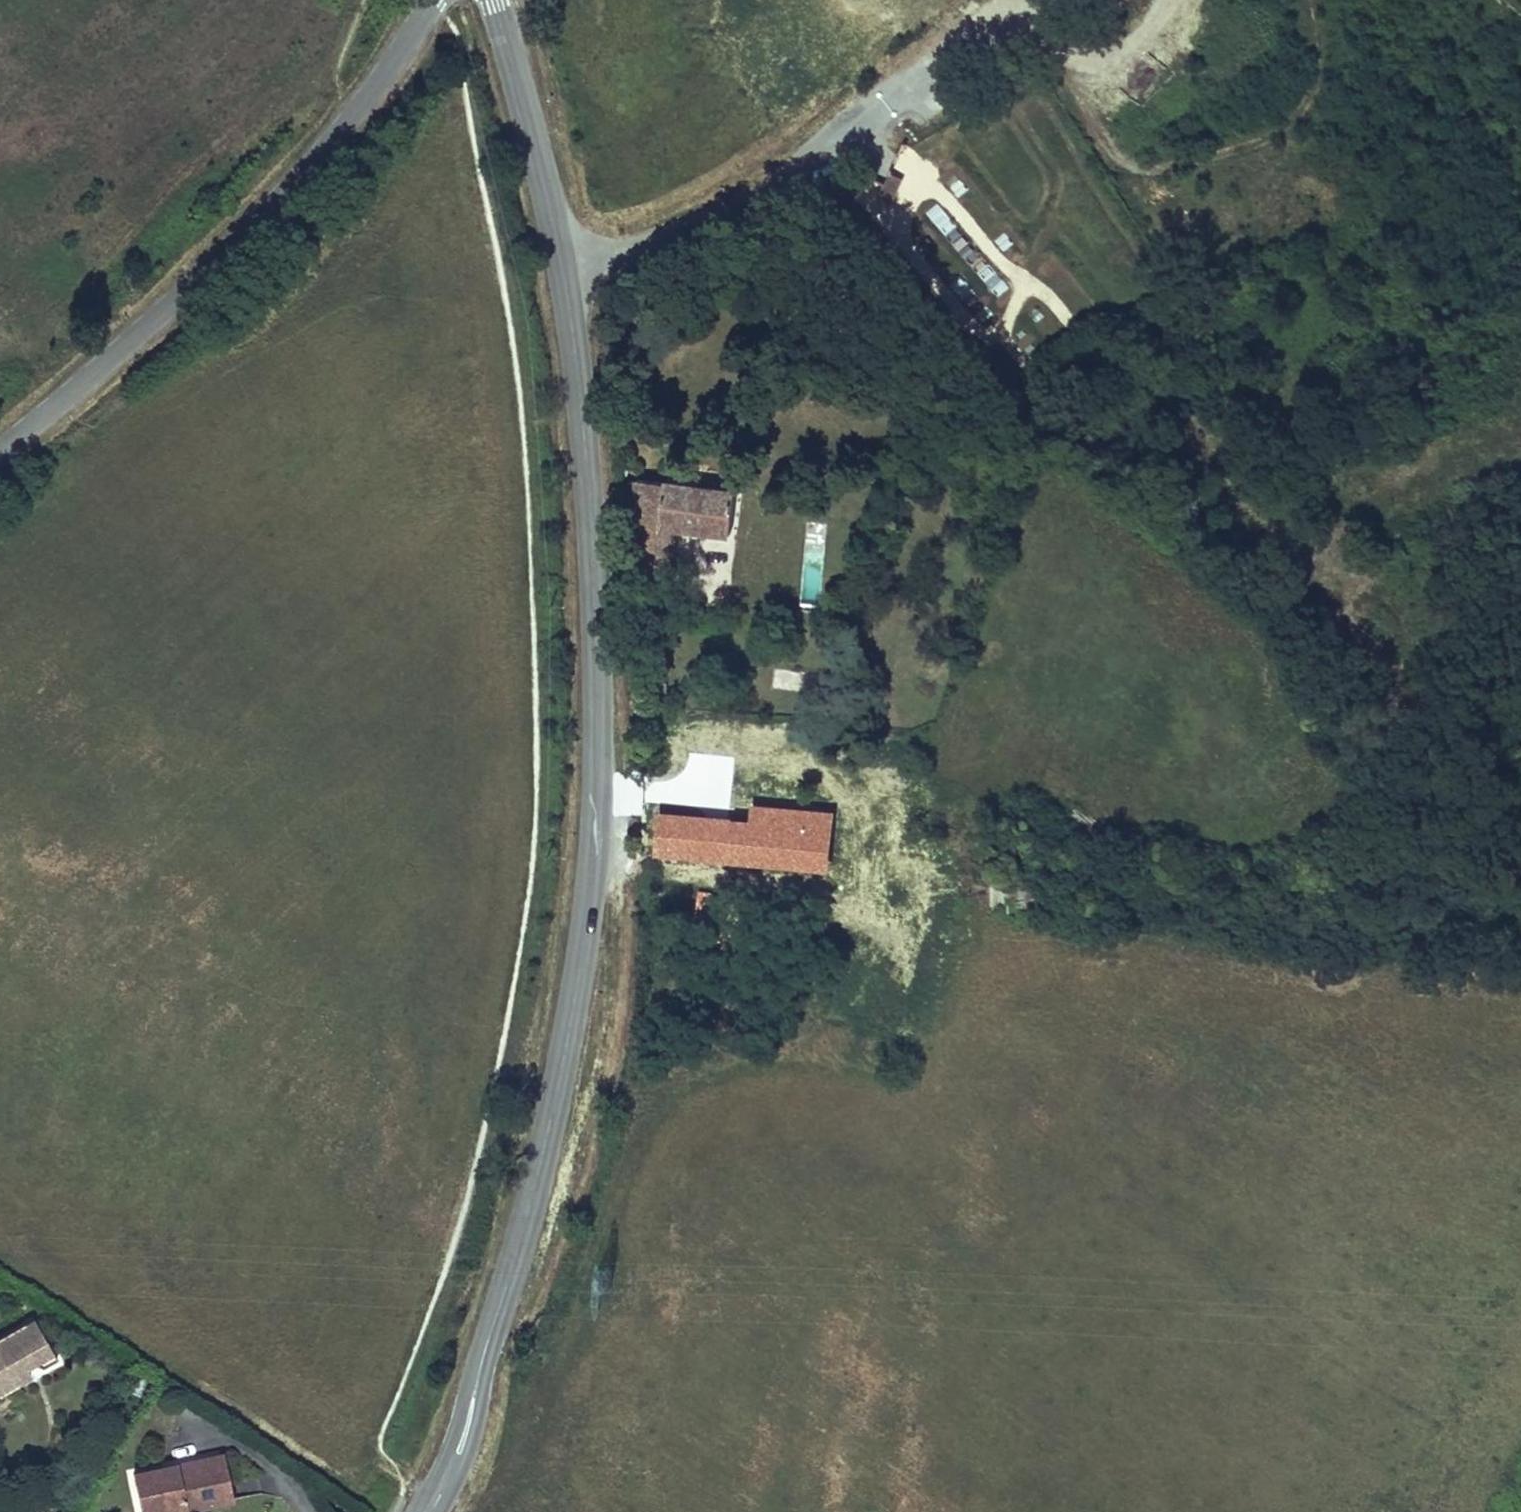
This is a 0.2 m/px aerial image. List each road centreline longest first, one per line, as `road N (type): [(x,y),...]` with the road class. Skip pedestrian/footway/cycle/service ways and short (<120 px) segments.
road 1 (tertiary): [(493,0),(570,319),(596,610),(595,870),(555,1110),(486,1347)]
road 2 (tertiary): [(0,441),(245,236),(384,76),(433,0)]
road 3 (track): [(1074,61),(1106,144),(1139,167),(1185,166),(1296,122),(1313,84),(1316,44),(1307,0)]
road 4 (tertiary): [(486,1347),(443,1464),(416,1511)]
road 5 (tertiary): [(440,1511),(472,1440),(486,1347)]

